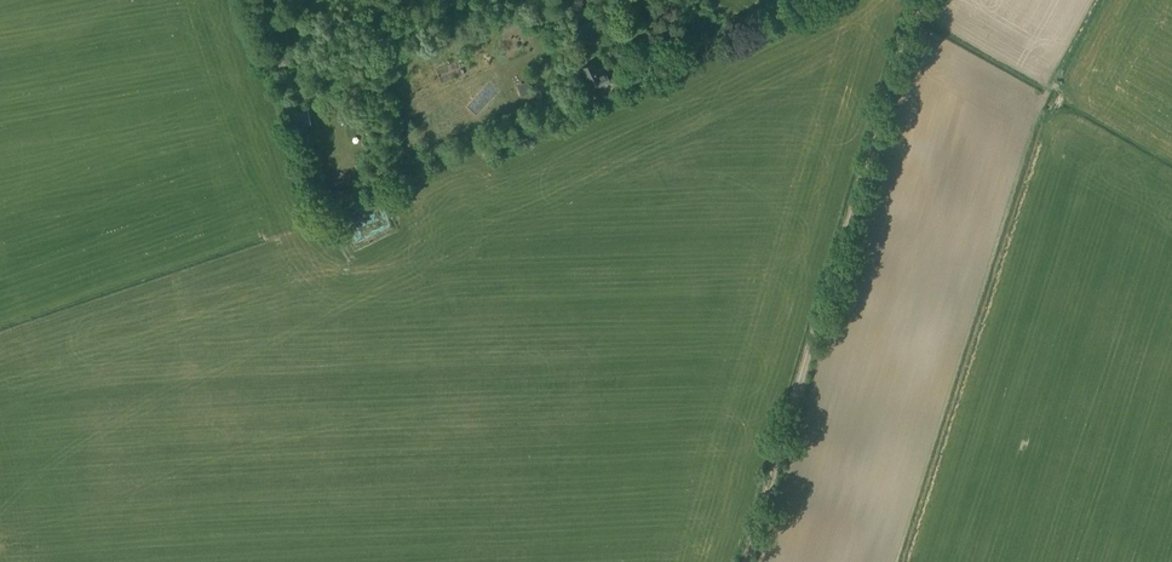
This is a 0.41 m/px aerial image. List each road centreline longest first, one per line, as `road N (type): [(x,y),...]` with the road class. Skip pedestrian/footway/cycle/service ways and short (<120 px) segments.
road 1 (track): [(743,561),(921,0)]

